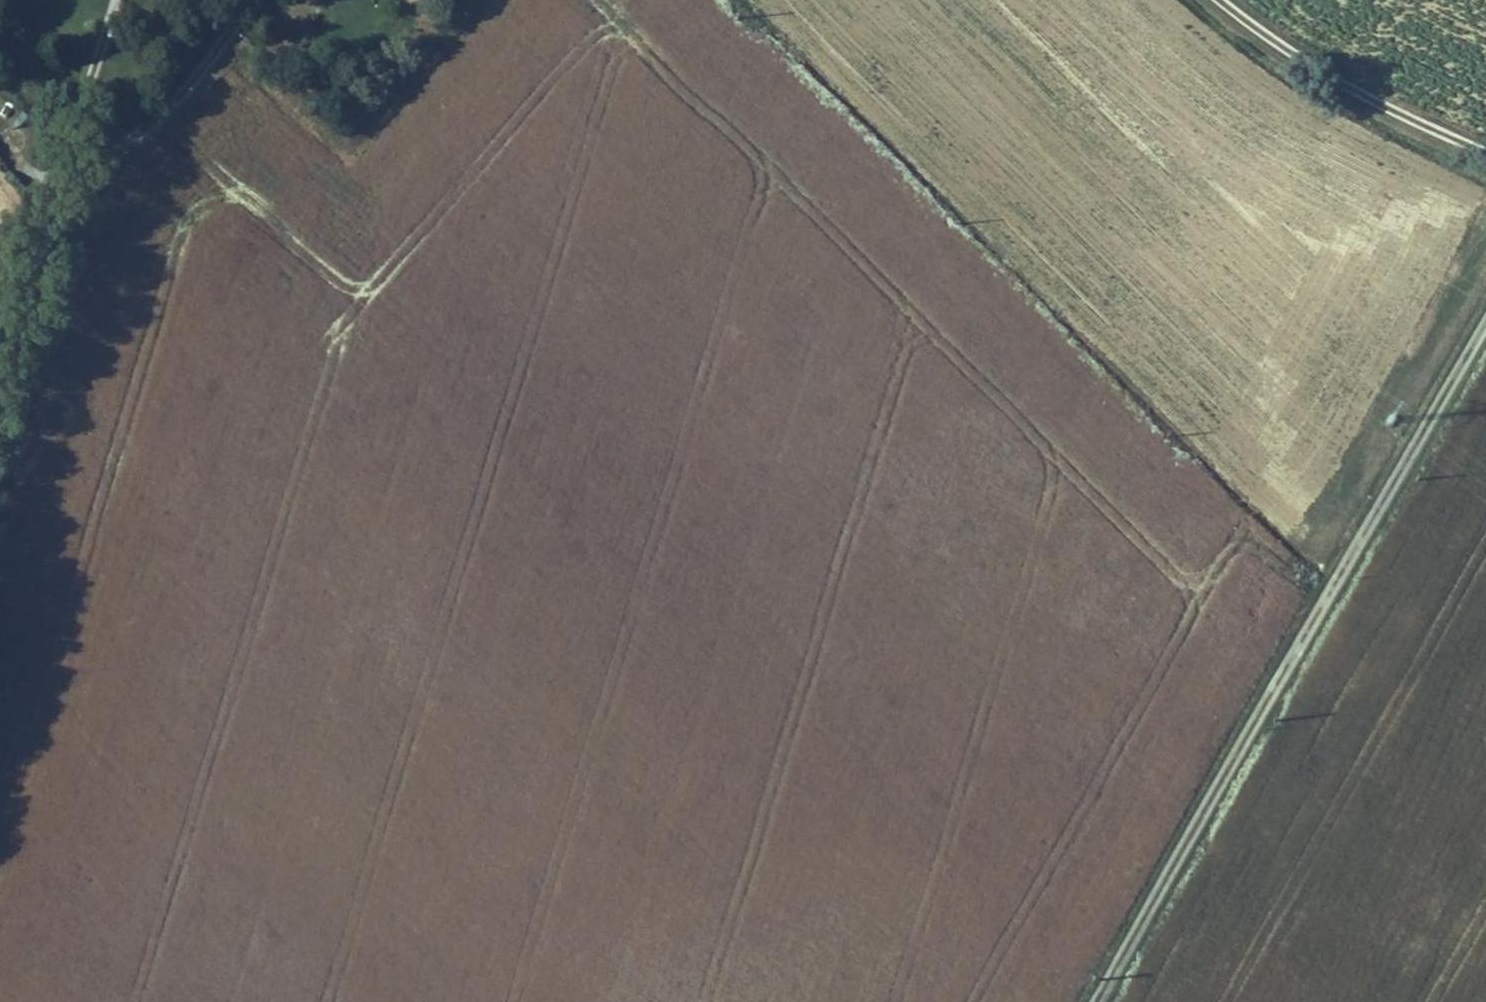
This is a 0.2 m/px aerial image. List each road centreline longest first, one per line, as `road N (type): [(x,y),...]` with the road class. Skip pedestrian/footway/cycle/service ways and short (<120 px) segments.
road 1 (unclassified): [(1485,307),(1094,1001)]
road 2 (residential): [(1225,0),(1485,179)]

